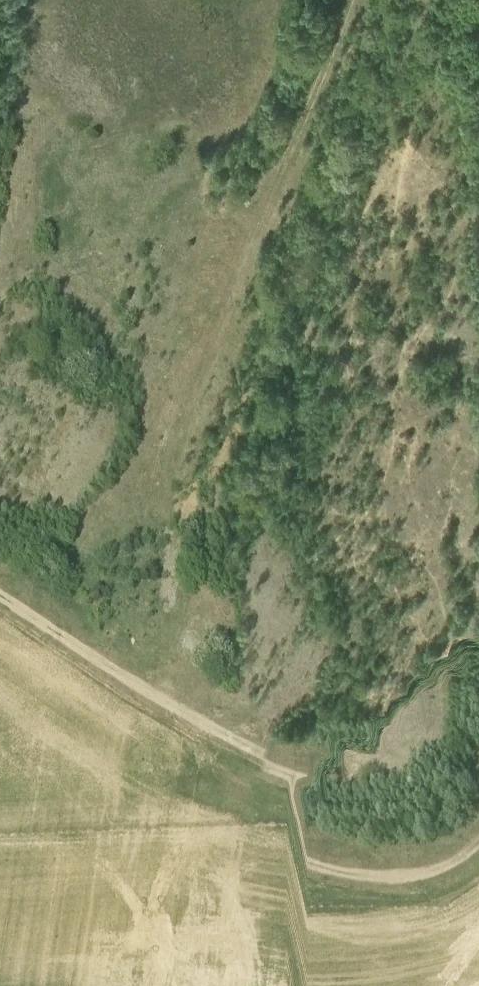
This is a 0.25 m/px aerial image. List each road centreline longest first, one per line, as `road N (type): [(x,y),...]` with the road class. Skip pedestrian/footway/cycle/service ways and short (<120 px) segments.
road 1 (track): [(0,674),(169,783),(326,857),(428,863),(478,834)]

